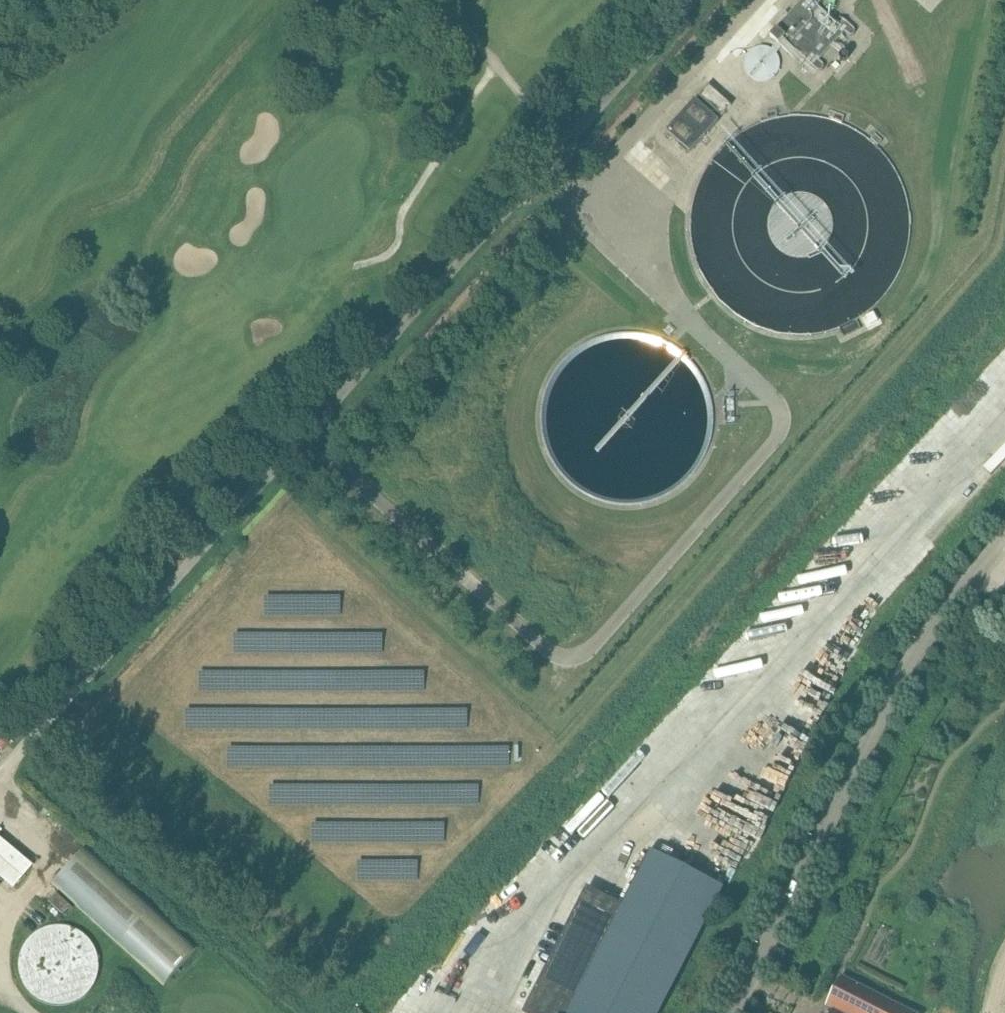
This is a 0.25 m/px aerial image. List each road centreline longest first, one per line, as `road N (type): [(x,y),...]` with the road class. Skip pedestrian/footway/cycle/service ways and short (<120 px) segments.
road 1 (unclassified): [(731,1012),(885,708),(934,625),(1004,537)]

